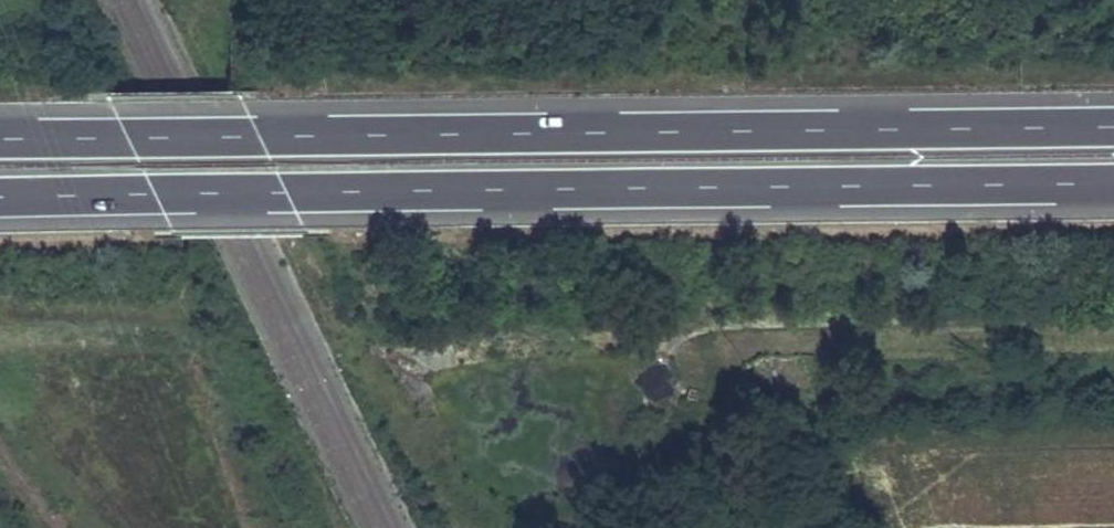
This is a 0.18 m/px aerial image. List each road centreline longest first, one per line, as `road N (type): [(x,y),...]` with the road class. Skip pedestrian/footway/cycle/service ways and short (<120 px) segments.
road 1 (motorway): [(1113,120),(0,139)]
road 2 (motorway): [(0,197),(1113,180)]
road 3 (track): [(678,347),(709,325),(1113,313)]

